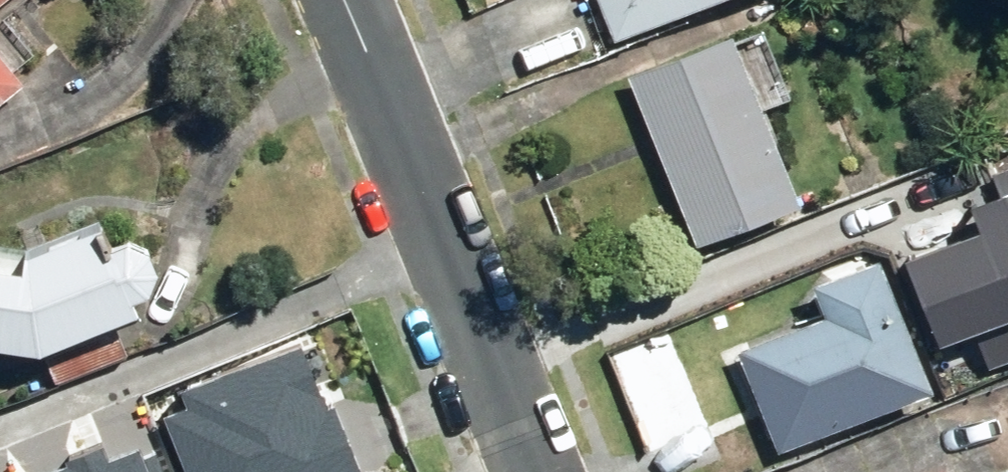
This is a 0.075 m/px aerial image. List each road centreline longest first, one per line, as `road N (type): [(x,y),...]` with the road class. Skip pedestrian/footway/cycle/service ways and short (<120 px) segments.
road 1 (residential): [(342,0),(536,471)]

